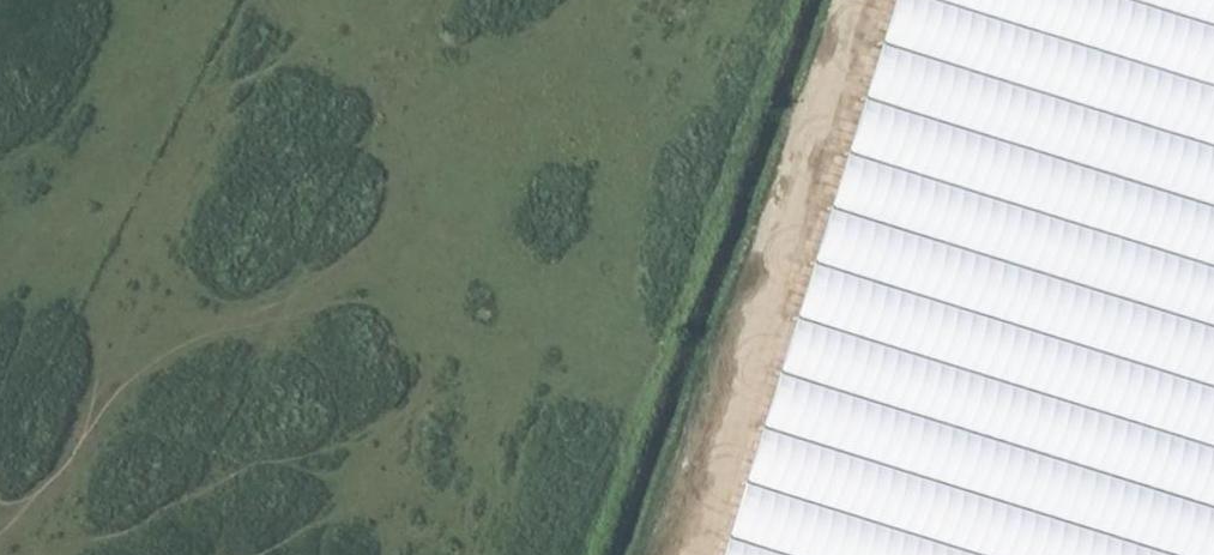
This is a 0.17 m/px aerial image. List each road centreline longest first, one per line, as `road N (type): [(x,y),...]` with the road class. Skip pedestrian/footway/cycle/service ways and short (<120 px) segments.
road 1 (track): [(690,554),(865,0)]

